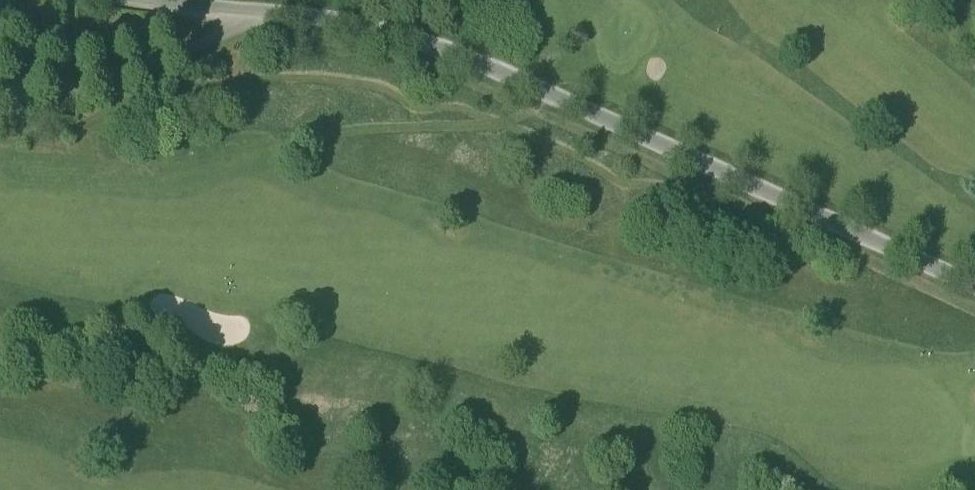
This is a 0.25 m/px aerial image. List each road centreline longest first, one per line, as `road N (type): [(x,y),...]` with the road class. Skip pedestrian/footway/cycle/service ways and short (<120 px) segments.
road 1 (unclassified): [(974,288),(395,32),(153,0)]

